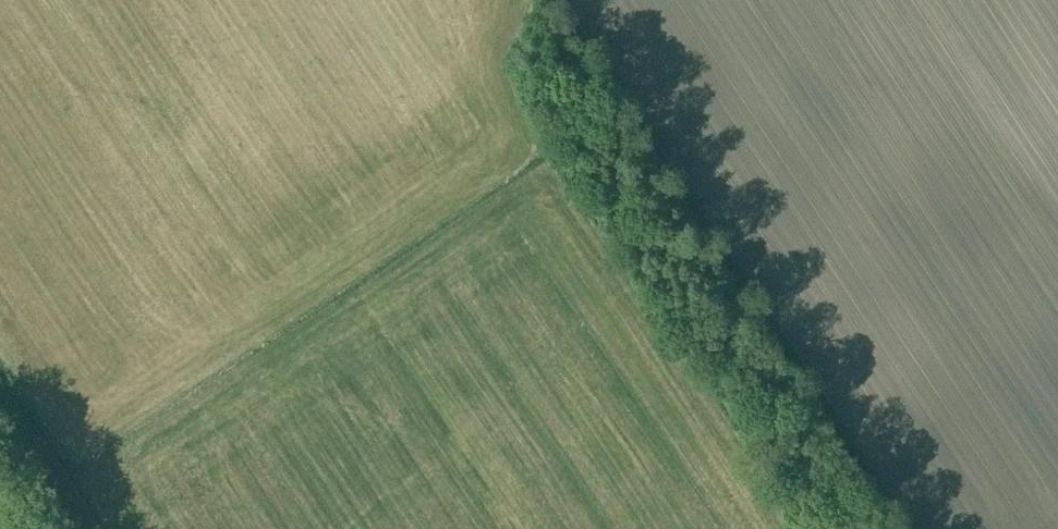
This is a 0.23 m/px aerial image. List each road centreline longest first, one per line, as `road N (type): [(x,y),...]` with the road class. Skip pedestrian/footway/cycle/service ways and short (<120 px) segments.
road 1 (tertiary): [(73,528),(0,420)]

